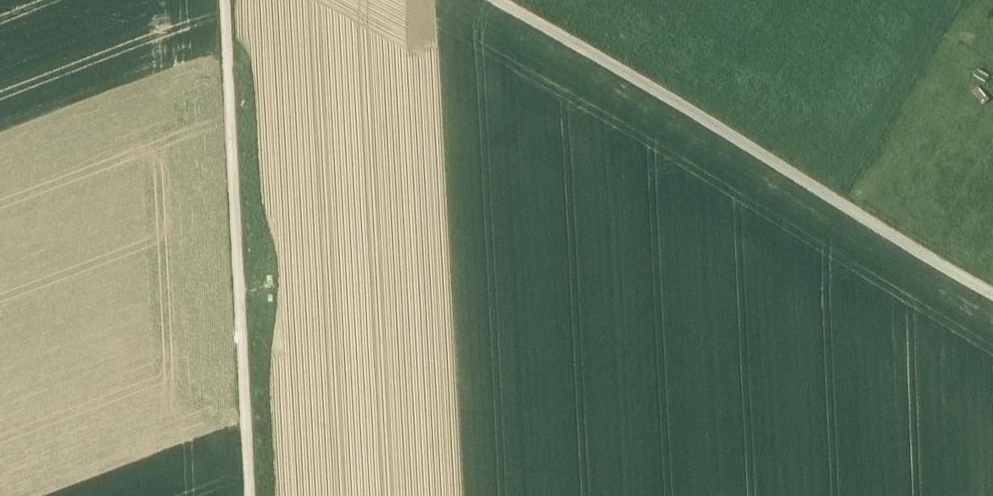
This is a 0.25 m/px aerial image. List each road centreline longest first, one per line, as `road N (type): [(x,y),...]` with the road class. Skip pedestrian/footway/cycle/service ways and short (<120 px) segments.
road 1 (track): [(511,7),(992,294)]
road 2 (track): [(230,0),(253,495)]

